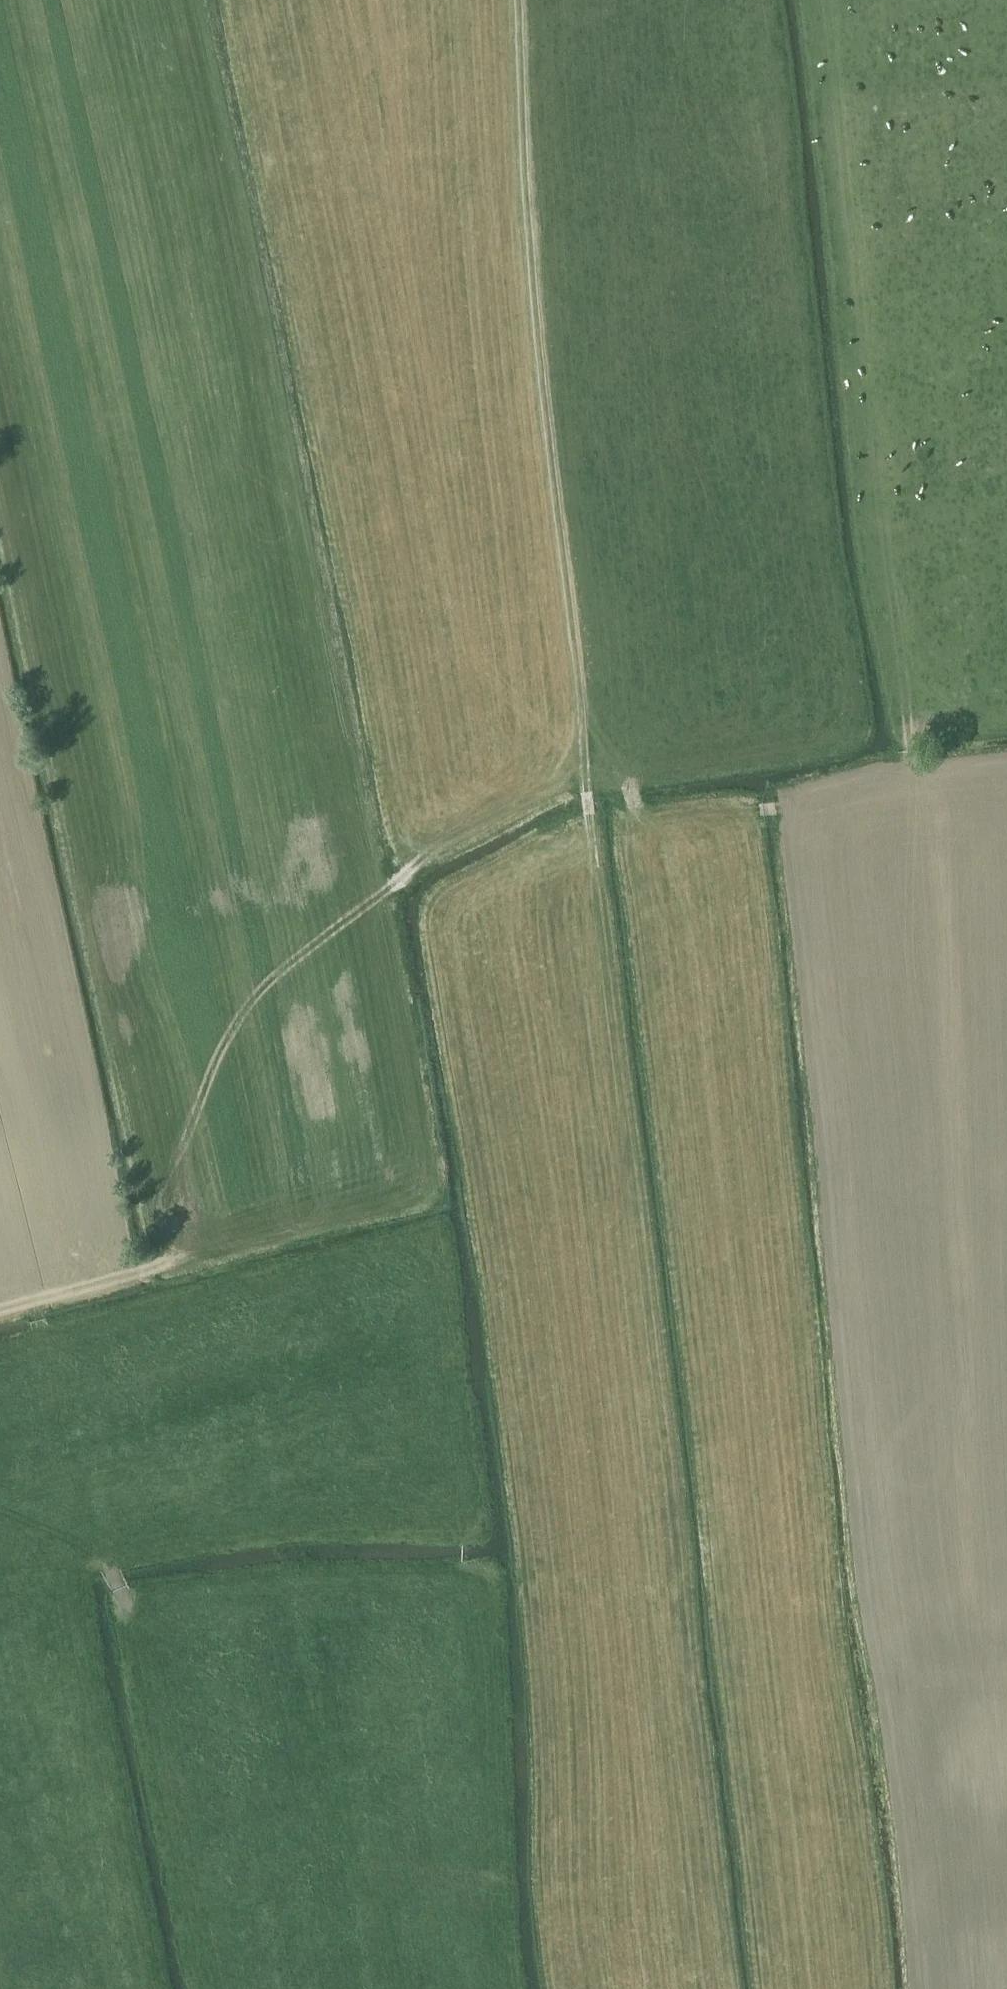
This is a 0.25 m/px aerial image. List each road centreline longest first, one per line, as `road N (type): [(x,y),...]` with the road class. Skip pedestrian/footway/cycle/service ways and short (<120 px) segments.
road 1 (track): [(518,0),(543,441),(661,1353)]

